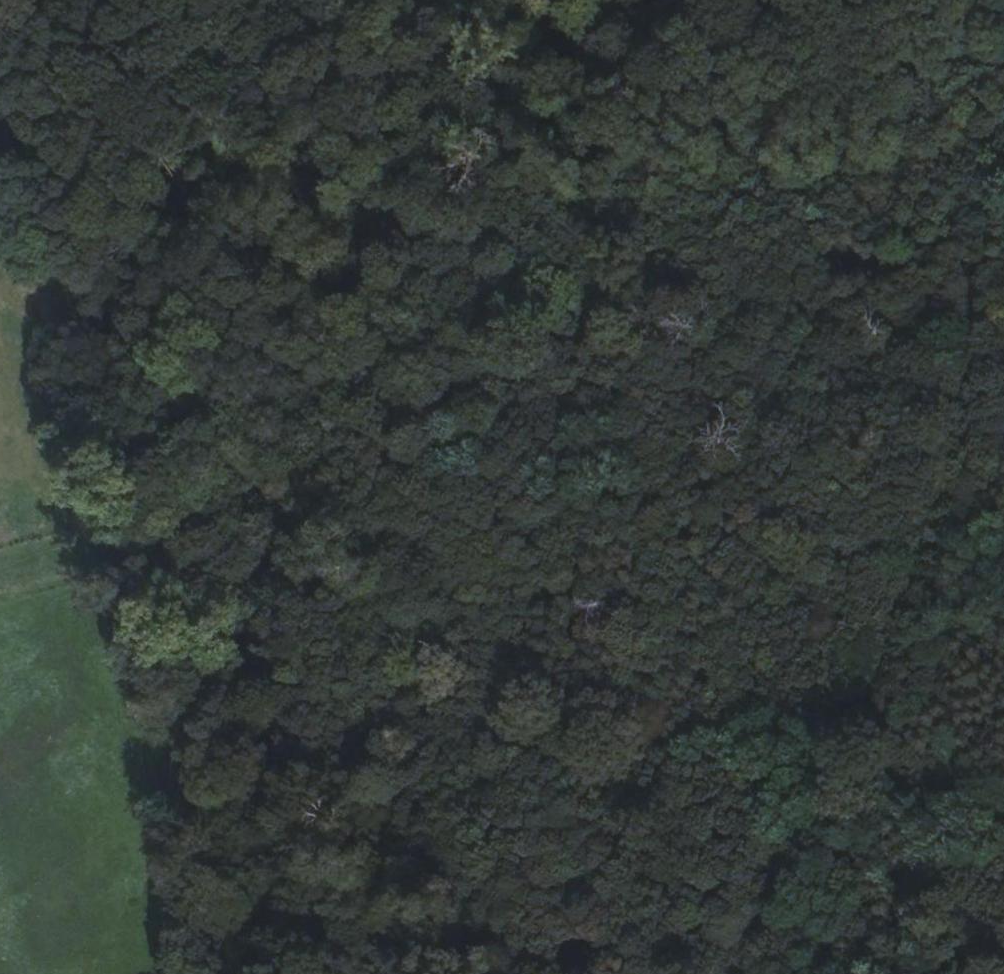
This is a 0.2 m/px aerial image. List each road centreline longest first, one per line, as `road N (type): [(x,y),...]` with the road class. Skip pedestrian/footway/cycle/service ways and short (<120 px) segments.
road 1 (track): [(743,973),(925,579),(964,454),(978,362),(972,272),(951,159),(907,0)]
road 2 (track): [(188,973),(178,896),(179,742),(153,531),(124,405),(52,241),(0,171)]

